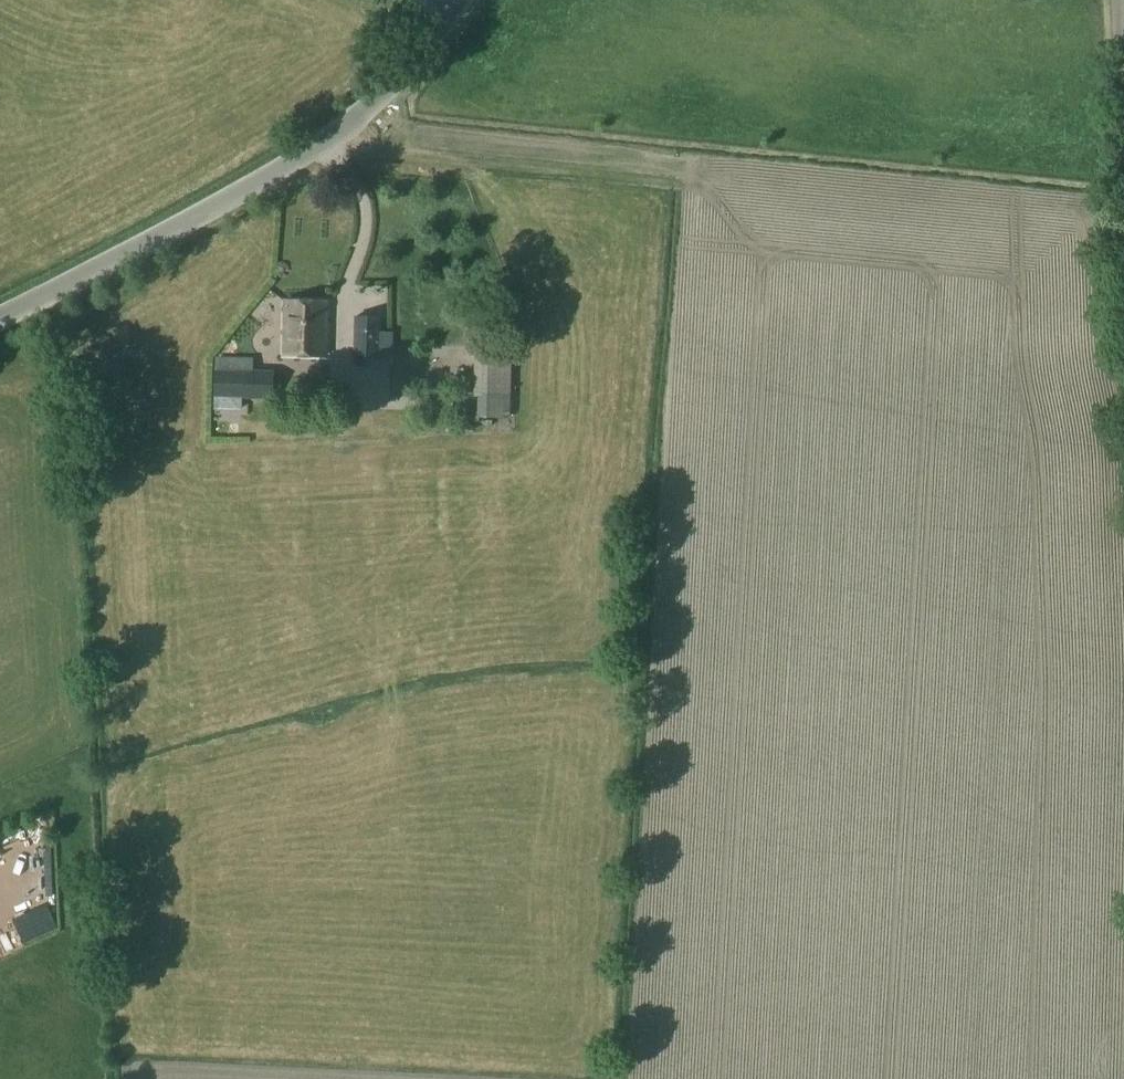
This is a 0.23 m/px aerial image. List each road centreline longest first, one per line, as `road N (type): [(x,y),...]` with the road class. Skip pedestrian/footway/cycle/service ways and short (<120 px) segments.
road 1 (unclassified): [(0,319),(297,162),(377,99),(458,0)]

